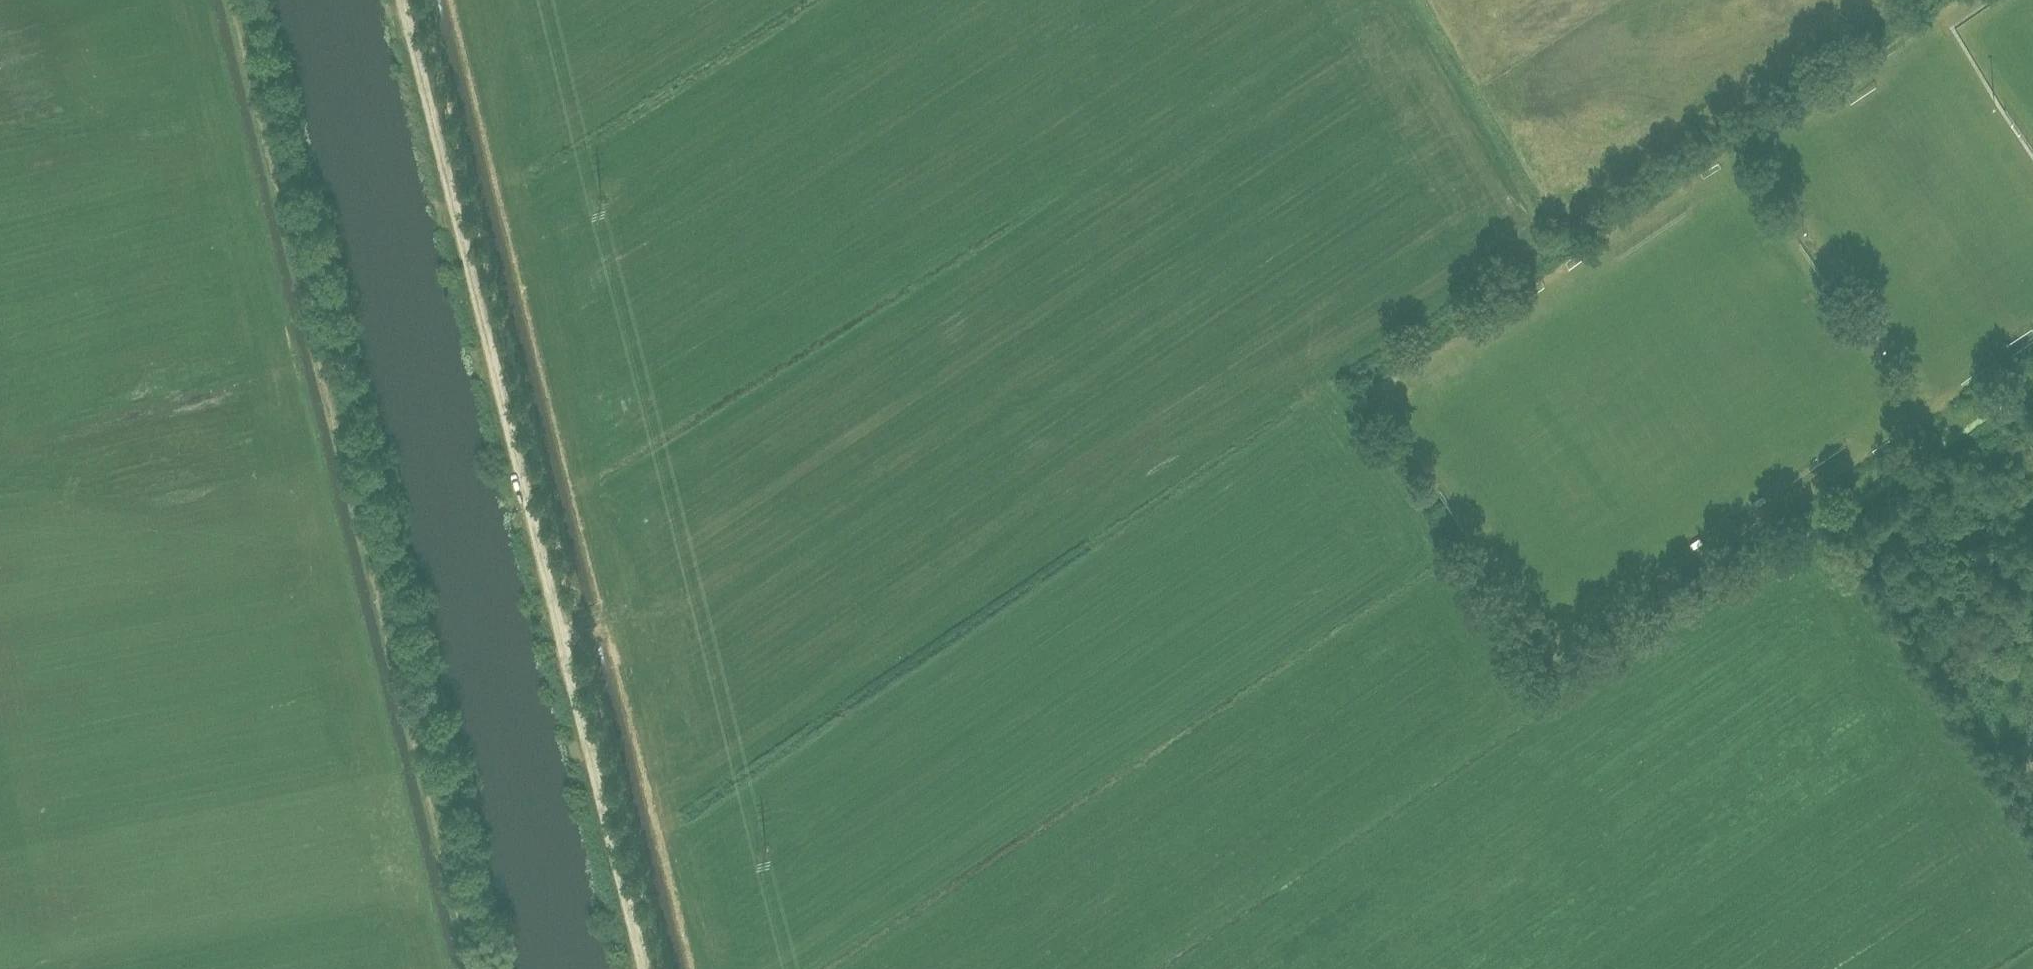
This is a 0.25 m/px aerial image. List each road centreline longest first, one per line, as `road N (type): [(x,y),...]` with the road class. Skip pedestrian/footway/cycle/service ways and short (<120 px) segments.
road 1 (track): [(403,0),(642,968)]

